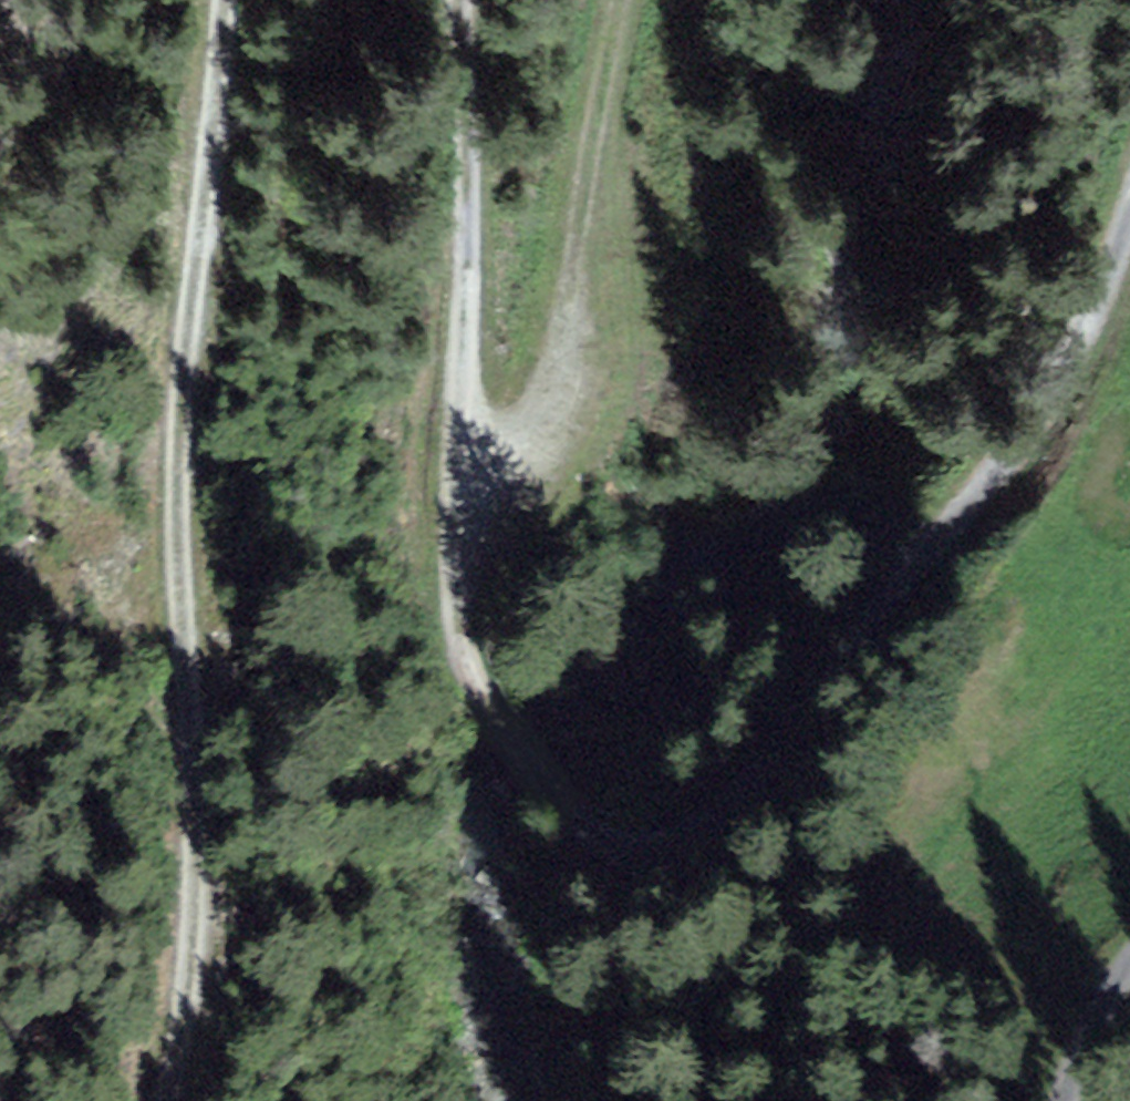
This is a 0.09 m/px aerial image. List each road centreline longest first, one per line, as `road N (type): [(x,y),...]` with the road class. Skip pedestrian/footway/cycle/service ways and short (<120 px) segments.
road 1 (unclassified): [(1129,242),(1065,423),(976,525),(612,832),(509,746),(473,669),(466,607),(498,495)]
road 2 (track): [(234,0),(182,512),(203,885),(171,1100)]
road 3 (track): [(631,0),(595,167),(572,397),(544,459),(498,495),(471,454),(459,400),(471,95),(462,0)]
road 4 (unclassified): [(1058,1100),(1088,1028),(1129,973)]

